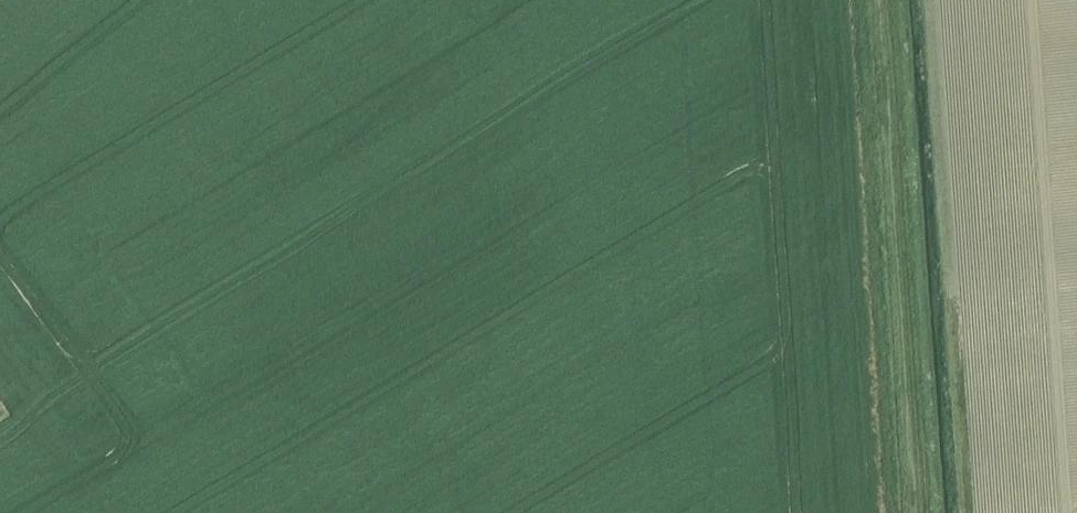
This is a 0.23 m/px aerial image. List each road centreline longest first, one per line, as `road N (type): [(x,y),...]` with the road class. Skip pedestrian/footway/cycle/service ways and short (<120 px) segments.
road 1 (track): [(907,512),(878,0)]

